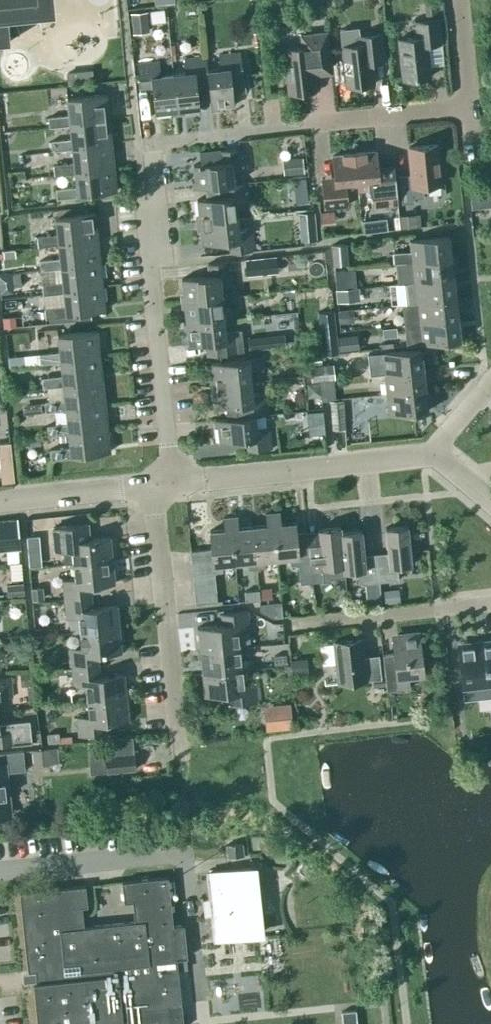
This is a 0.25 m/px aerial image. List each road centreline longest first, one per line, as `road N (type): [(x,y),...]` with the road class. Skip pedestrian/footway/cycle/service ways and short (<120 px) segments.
road 1 (residential): [(172,482),(150,263),(161,205),(157,142),(288,129)]
road 2 (residential): [(178,752),(151,484)]
road 3 (unclassified): [(172,482),(431,457)]
road 4 (residential): [(293,624),(490,603)]
road 5 (residential): [(298,127),(461,112)]
road 6 (unclassified): [(0,499),(151,484)]

